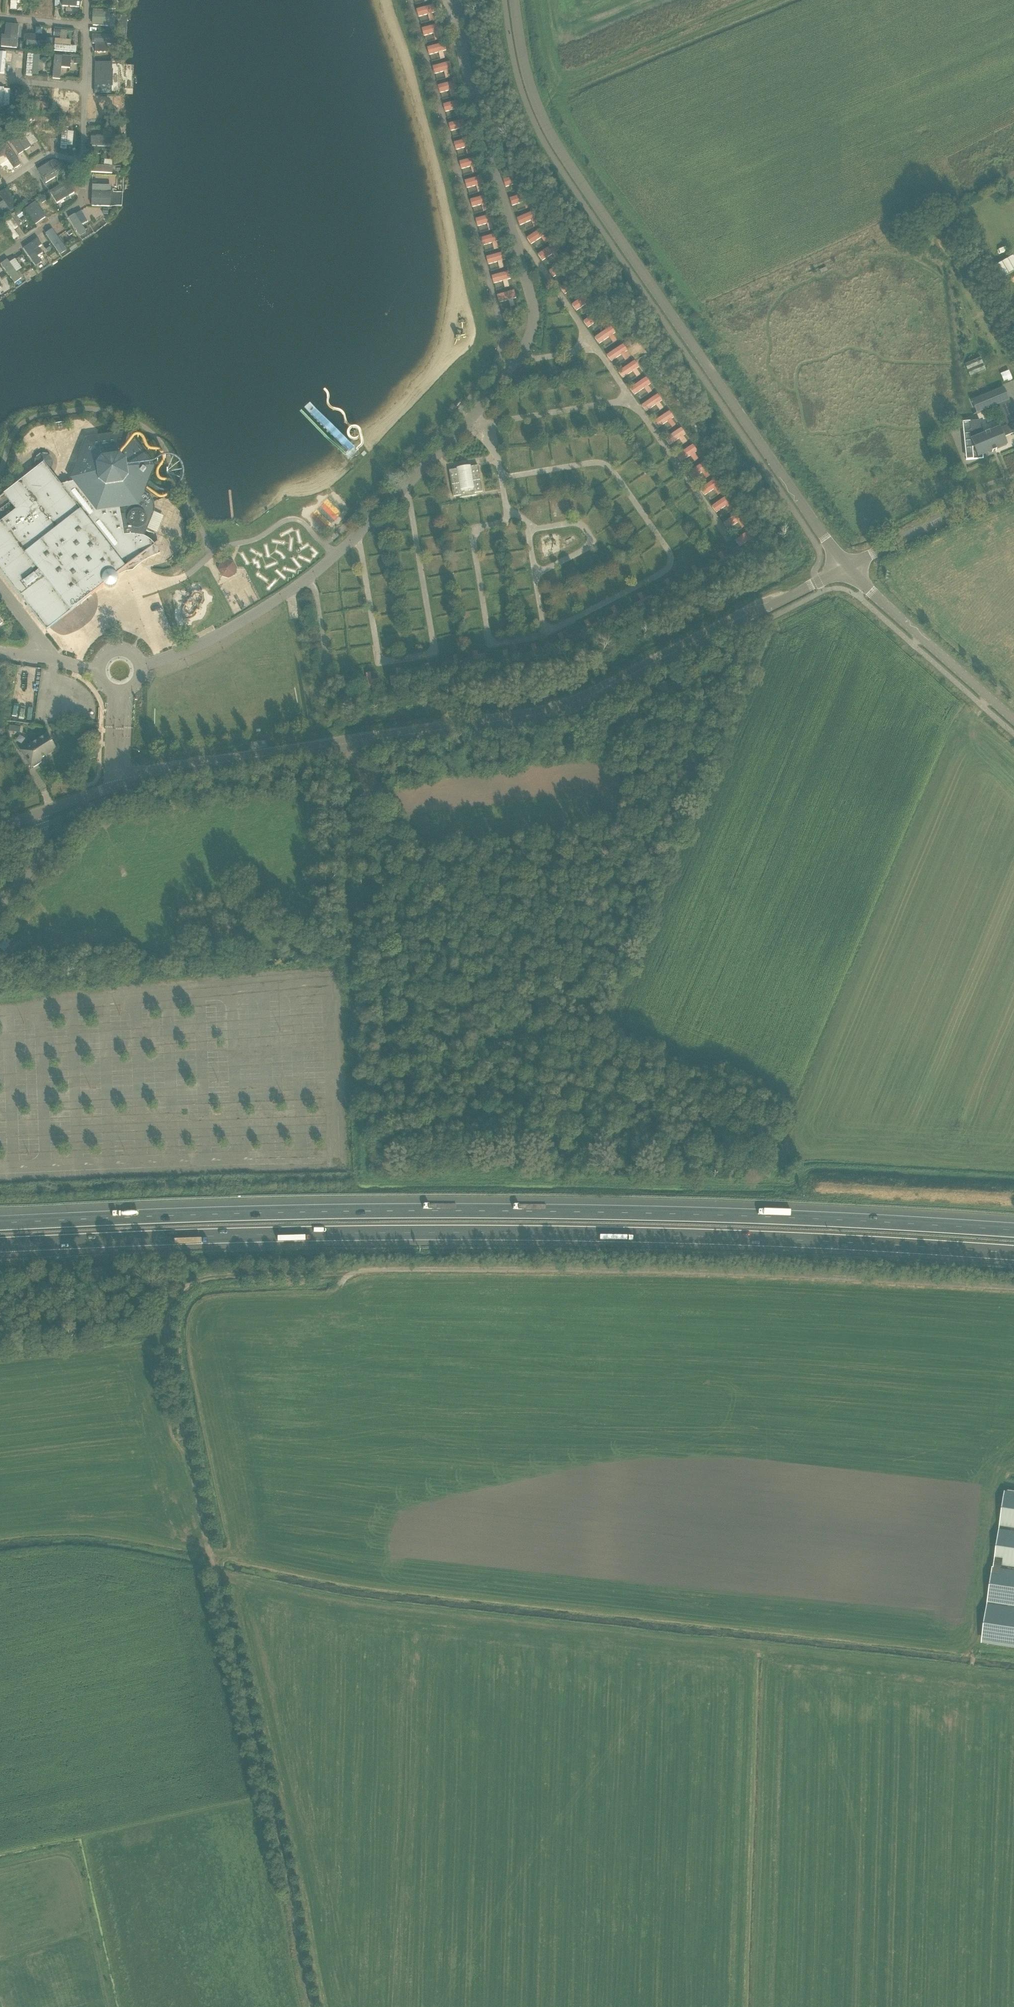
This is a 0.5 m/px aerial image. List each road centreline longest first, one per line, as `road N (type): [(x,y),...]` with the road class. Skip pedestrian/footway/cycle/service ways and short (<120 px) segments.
road 1 (motorway): [(0,1250),(677,1237),(1013,1257)]
road 2 (motorway): [(1013,1229),(522,1209),(0,1222)]
road 3 (tertiary): [(0,827),(159,776),(543,719),(842,567)]
road 4 (track): [(310,2006),(165,1337)]
road 5 (unclassified): [(1013,1283),(595,1262),(342,1261)]
road 6 (unclassified): [(842,567),(546,126),(524,64),(515,0)]
road 7 (tertiary): [(1013,719),(842,567)]
road 8 (track): [(165,1337),(167,1314),(183,1290),(205,1280),(342,1261)]
road 9 (residential): [(842,567),(1013,491)]
road 10 (track): [(0,1356),(165,1337)]

